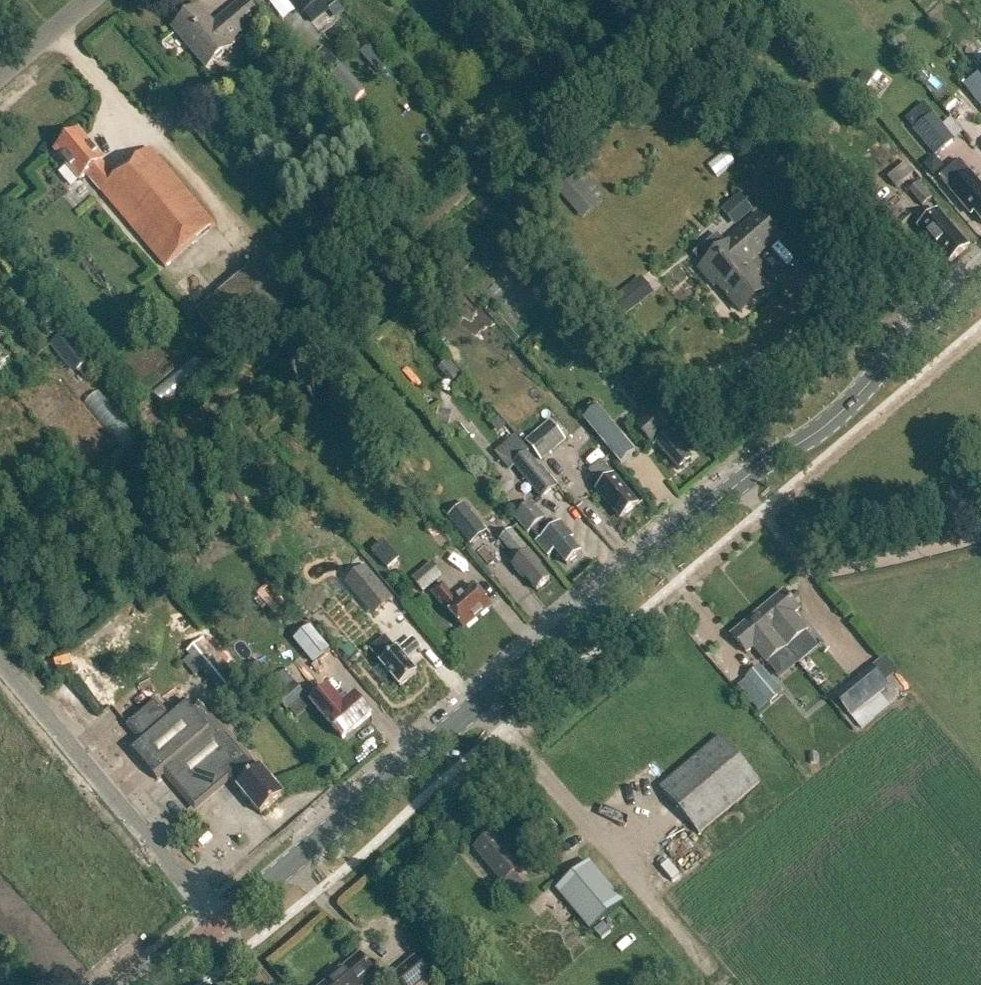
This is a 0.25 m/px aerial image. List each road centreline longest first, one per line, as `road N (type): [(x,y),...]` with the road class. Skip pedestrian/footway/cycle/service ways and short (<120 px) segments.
road 1 (tertiary): [(218,922),(739,482),(829,424),(899,347),(980,278)]
road 2 (residential): [(218,922),(0,662)]

